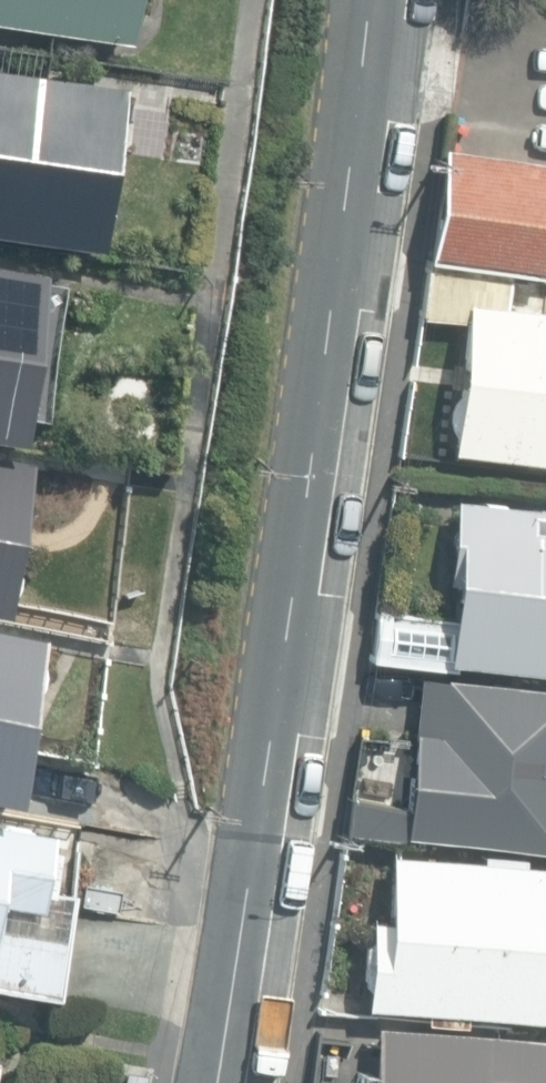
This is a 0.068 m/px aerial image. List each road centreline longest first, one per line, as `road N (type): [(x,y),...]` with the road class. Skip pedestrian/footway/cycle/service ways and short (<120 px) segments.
road 1 (tertiary): [(365,0),(215,1082)]

